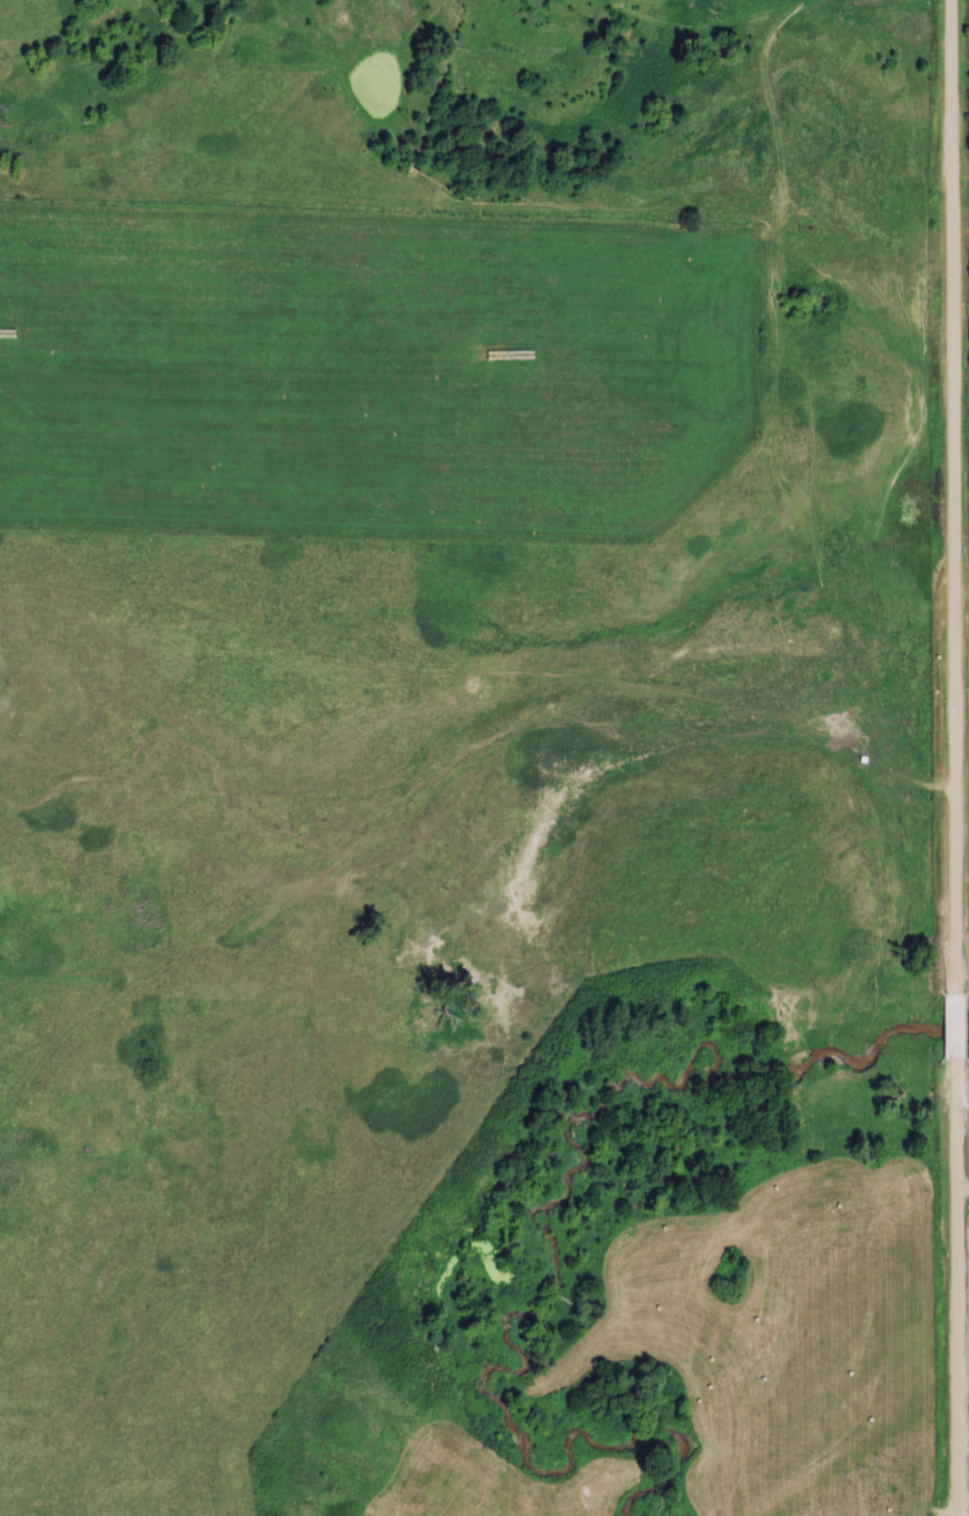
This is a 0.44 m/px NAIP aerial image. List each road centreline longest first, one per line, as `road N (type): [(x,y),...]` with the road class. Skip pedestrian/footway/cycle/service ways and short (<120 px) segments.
road 1 (residential): [(957,992),(952,0)]
road 2 (residential): [(960,1515),(957,1058)]

